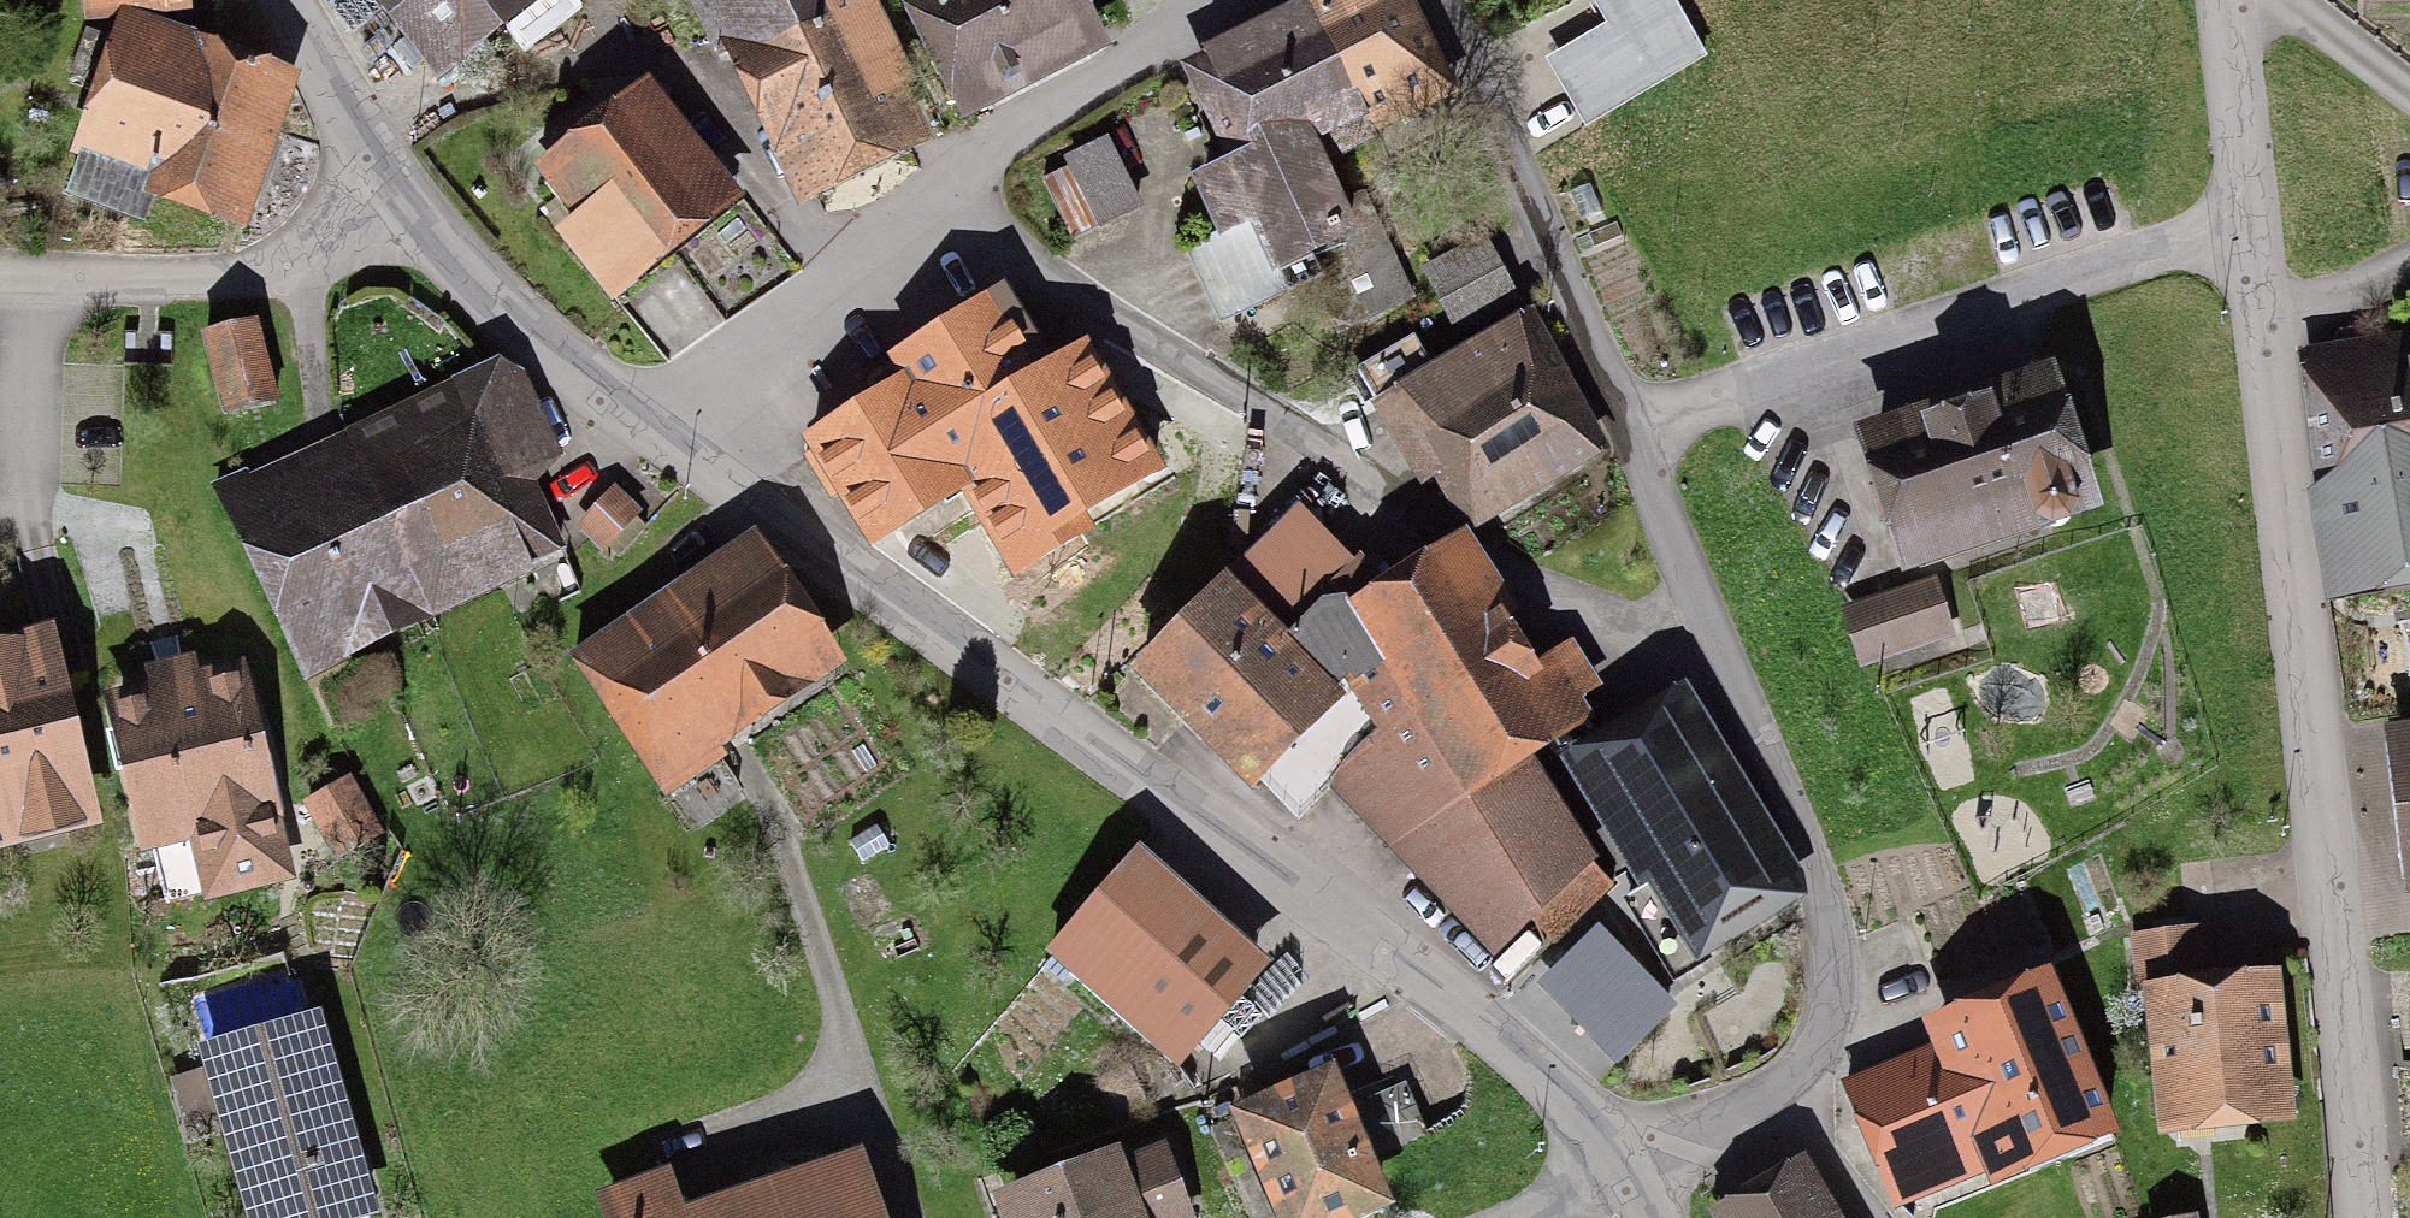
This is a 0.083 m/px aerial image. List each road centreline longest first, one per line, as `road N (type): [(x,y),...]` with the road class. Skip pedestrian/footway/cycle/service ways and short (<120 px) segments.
road 1 (residential): [(401,199),(508,317),(569,369),(1472,1015),(1577,1105),(1629,1166)]
road 2 (residential): [(1440,0),(1819,869),(1835,945),(1831,1011),(1798,1072),(1723,1122),(1629,1166)]
road 3 (residential): [(2358,1217),(2338,966),(2228,0)]
road 4 (residential): [(401,199),(270,268),(169,279),(0,278)]
road 5 (residential): [(278,0),(329,94),(401,199)]
road 6 (residential): [(2294,0),(2409,90)]
road 7 (residential): [(1629,1166),(1498,1217)]

